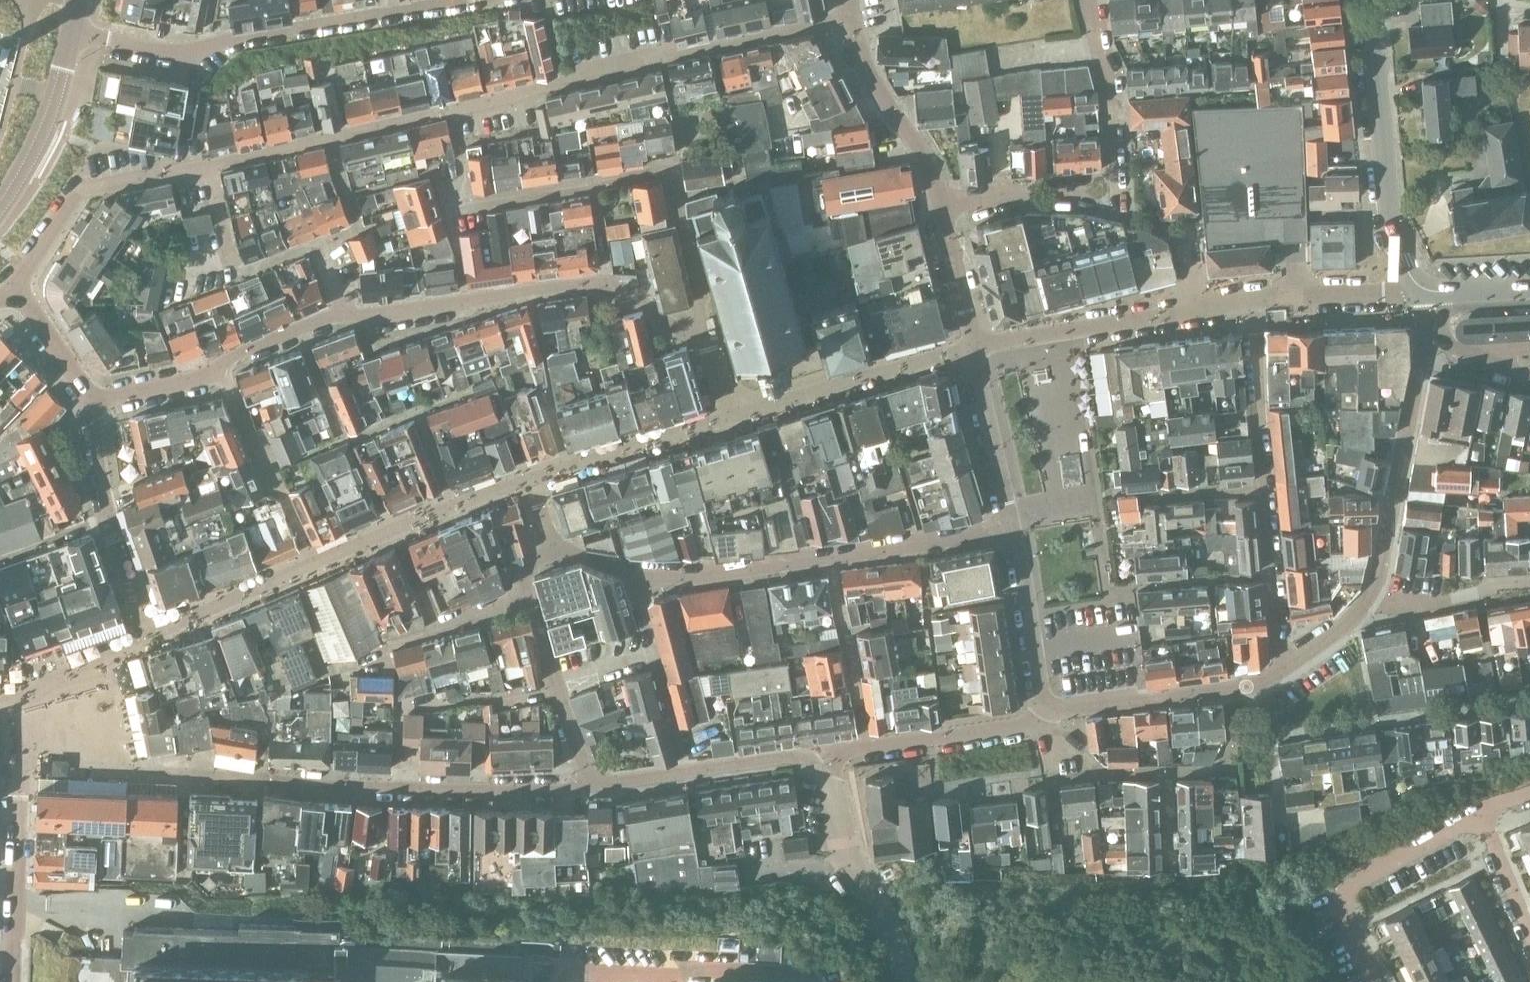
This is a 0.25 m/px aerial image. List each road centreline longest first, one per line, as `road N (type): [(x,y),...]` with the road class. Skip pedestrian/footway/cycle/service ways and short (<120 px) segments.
road 1 (residential): [(143,775),(597,785)]
road 2 (residential): [(479,0),(240,37),(205,52),(72,32)]
road 3 (residential): [(852,15),(452,107)]
road 4 (residential): [(525,483),(151,631)]
road 5 (residential): [(630,567),(692,575),(1018,523)]
road 6 (residential): [(944,198),(1119,203),(1086,0)]
road 7 (residential): [(1285,675),(1254,301)]
road 8 (residential): [(452,107),(467,204),(596,189),(609,291)]
road 9 (residential): [(1421,290),(1396,212),(1370,0)]
road 10 (residential): [(350,318),(222,373),(98,401)]
road 11 (residential): [(1374,607),(1423,348)]
road 12 (residential): [(609,291),(597,285),(350,318)]
road 13 (residential): [(1484,816),(1337,898),(1380,981)]
road 14 (residential): [(979,345),(730,415)]
road 15 (residential): [(452,107),(212,161)]
road 16 (residential): [(913,981),(847,822),(840,750)]
road 17 (residential): [(98,401),(100,488),(151,631)]
road 18 (residential): [(1052,713),(1285,675)]
road 19 (residential): [(1200,304),(979,345)]
road 20 (residential): [(730,415),(525,483)]
road 21 (residential): [(944,198),(871,73),(852,15)]
road 22 (residential): [(9,981),(8,782)]
road 23 (residential): [(840,750),(1034,716)]
road 24 (secondary): [(0,210),(47,129),(72,32)]
road 25 (residential): [(1018,523),(1052,713)]
road 26 (residential): [(979,345),(1018,523)]
road 27 (residential): [(708,340),(669,166)]
road 28 (residential): [(1254,301),(1421,290)]
road 29 (residential): [(1374,607),(1529,585)]
road 30 (residential): [(687,774),(840,750)]
road 31 (residential): [(979,345),(944,198)]
road 32 (residential): [(15,285),(98,401)]
road 33 (residential): [(420,705),(558,687)]
road 34 (residential): [(212,161),(85,186)]
road 35 (residential): [(653,656),(687,774)]
road 36 (residential): [(15,285),(85,186)]

